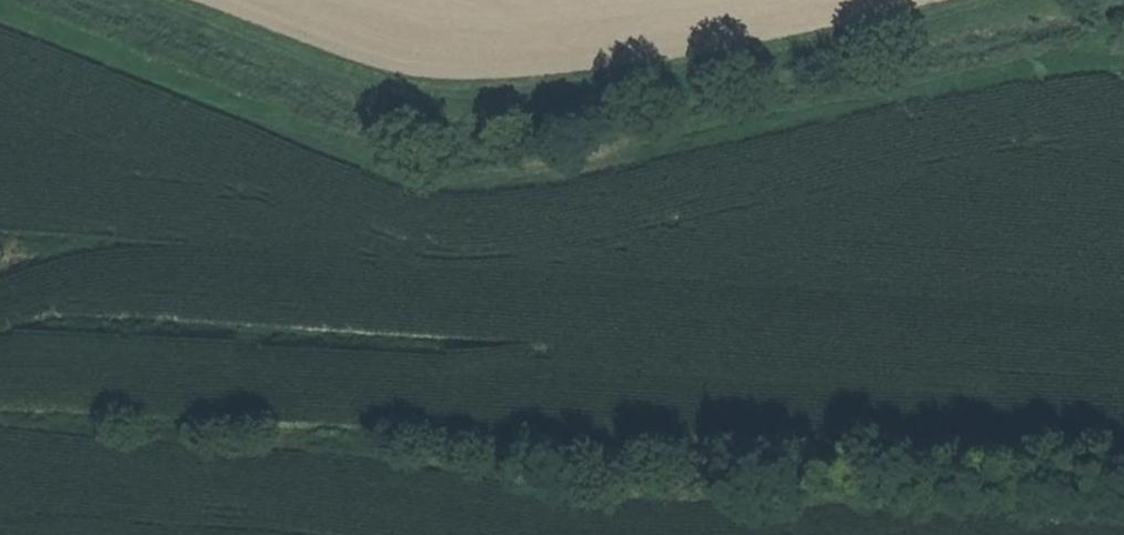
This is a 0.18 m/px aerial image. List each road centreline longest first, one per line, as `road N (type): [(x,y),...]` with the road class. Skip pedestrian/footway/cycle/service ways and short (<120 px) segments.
road 1 (track): [(0,254),(92,247),(517,277),(1123,301)]
road 2 (track): [(998,0),(501,104),(418,103),(149,0)]

